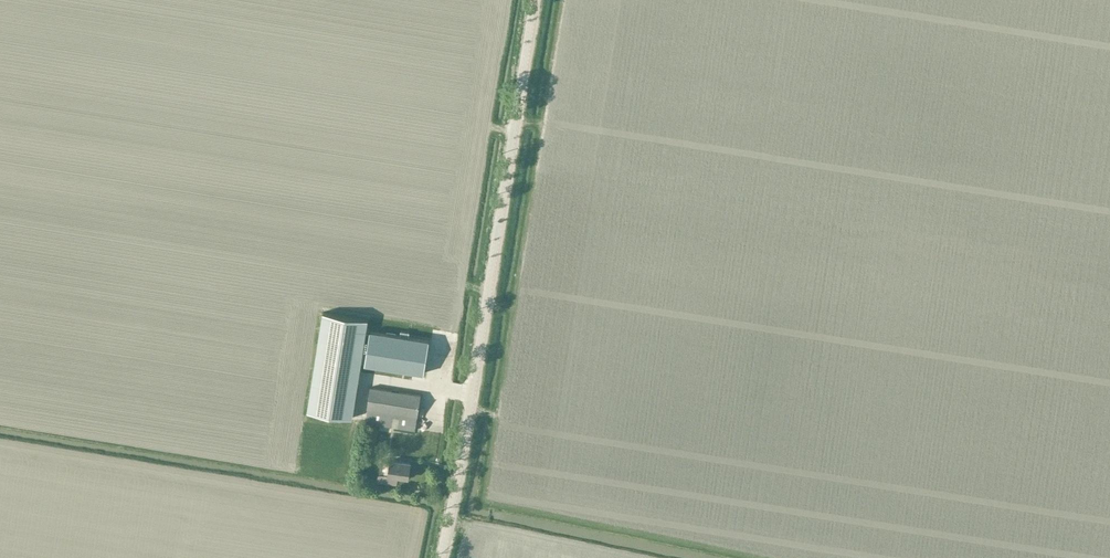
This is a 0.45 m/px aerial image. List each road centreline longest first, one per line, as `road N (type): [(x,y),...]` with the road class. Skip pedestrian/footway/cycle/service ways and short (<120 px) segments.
road 1 (unclassified): [(439,557),(536,0)]

